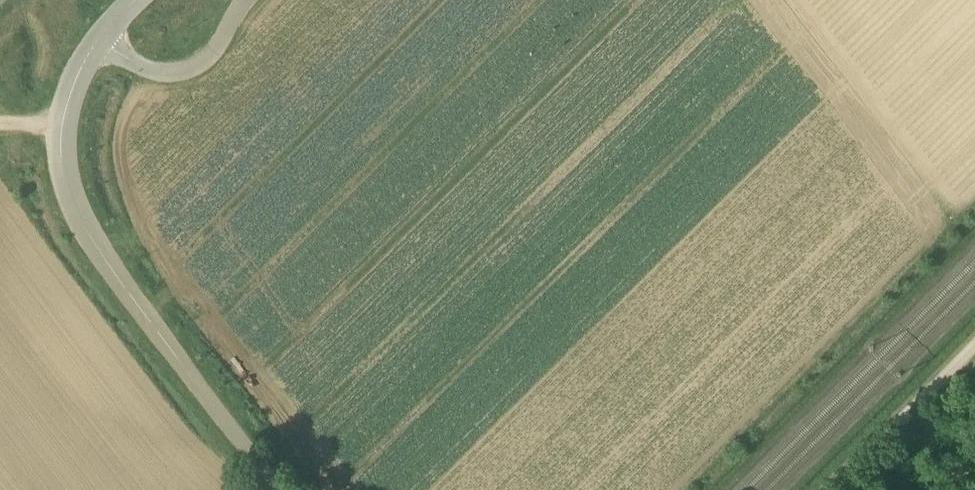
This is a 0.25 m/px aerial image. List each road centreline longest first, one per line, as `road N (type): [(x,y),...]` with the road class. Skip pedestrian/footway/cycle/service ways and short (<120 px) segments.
road 1 (unclassified): [(276,489),(96,246),(75,204),(60,131),(78,78),(103,43)]
road 2 (unclassified): [(974,347),(831,489)]
road 3 (unclassified): [(103,43),(161,74),(185,73),(205,65),(247,0)]

